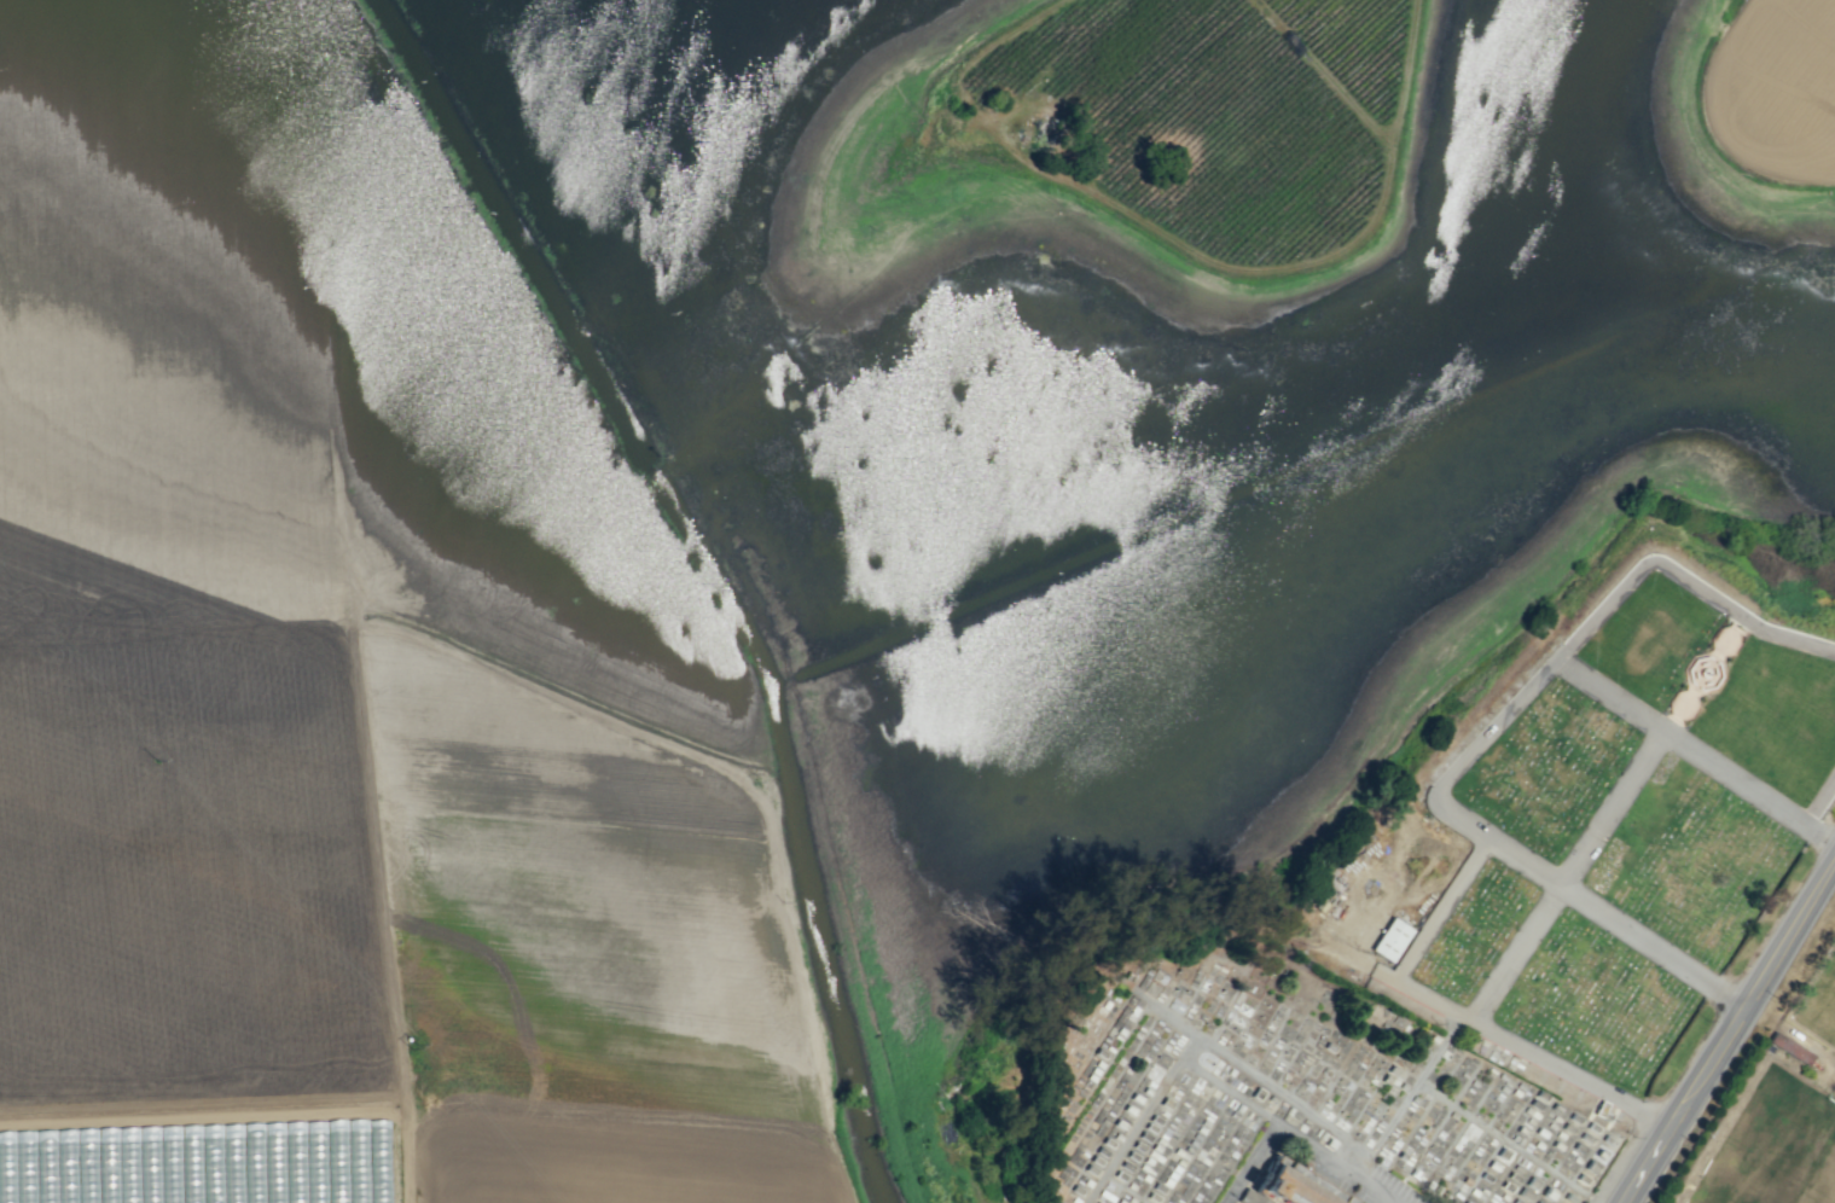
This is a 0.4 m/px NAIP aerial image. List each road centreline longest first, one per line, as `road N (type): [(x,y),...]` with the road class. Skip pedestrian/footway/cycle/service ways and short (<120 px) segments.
road 1 (primary): [(1834,875),(1630,1202)]

